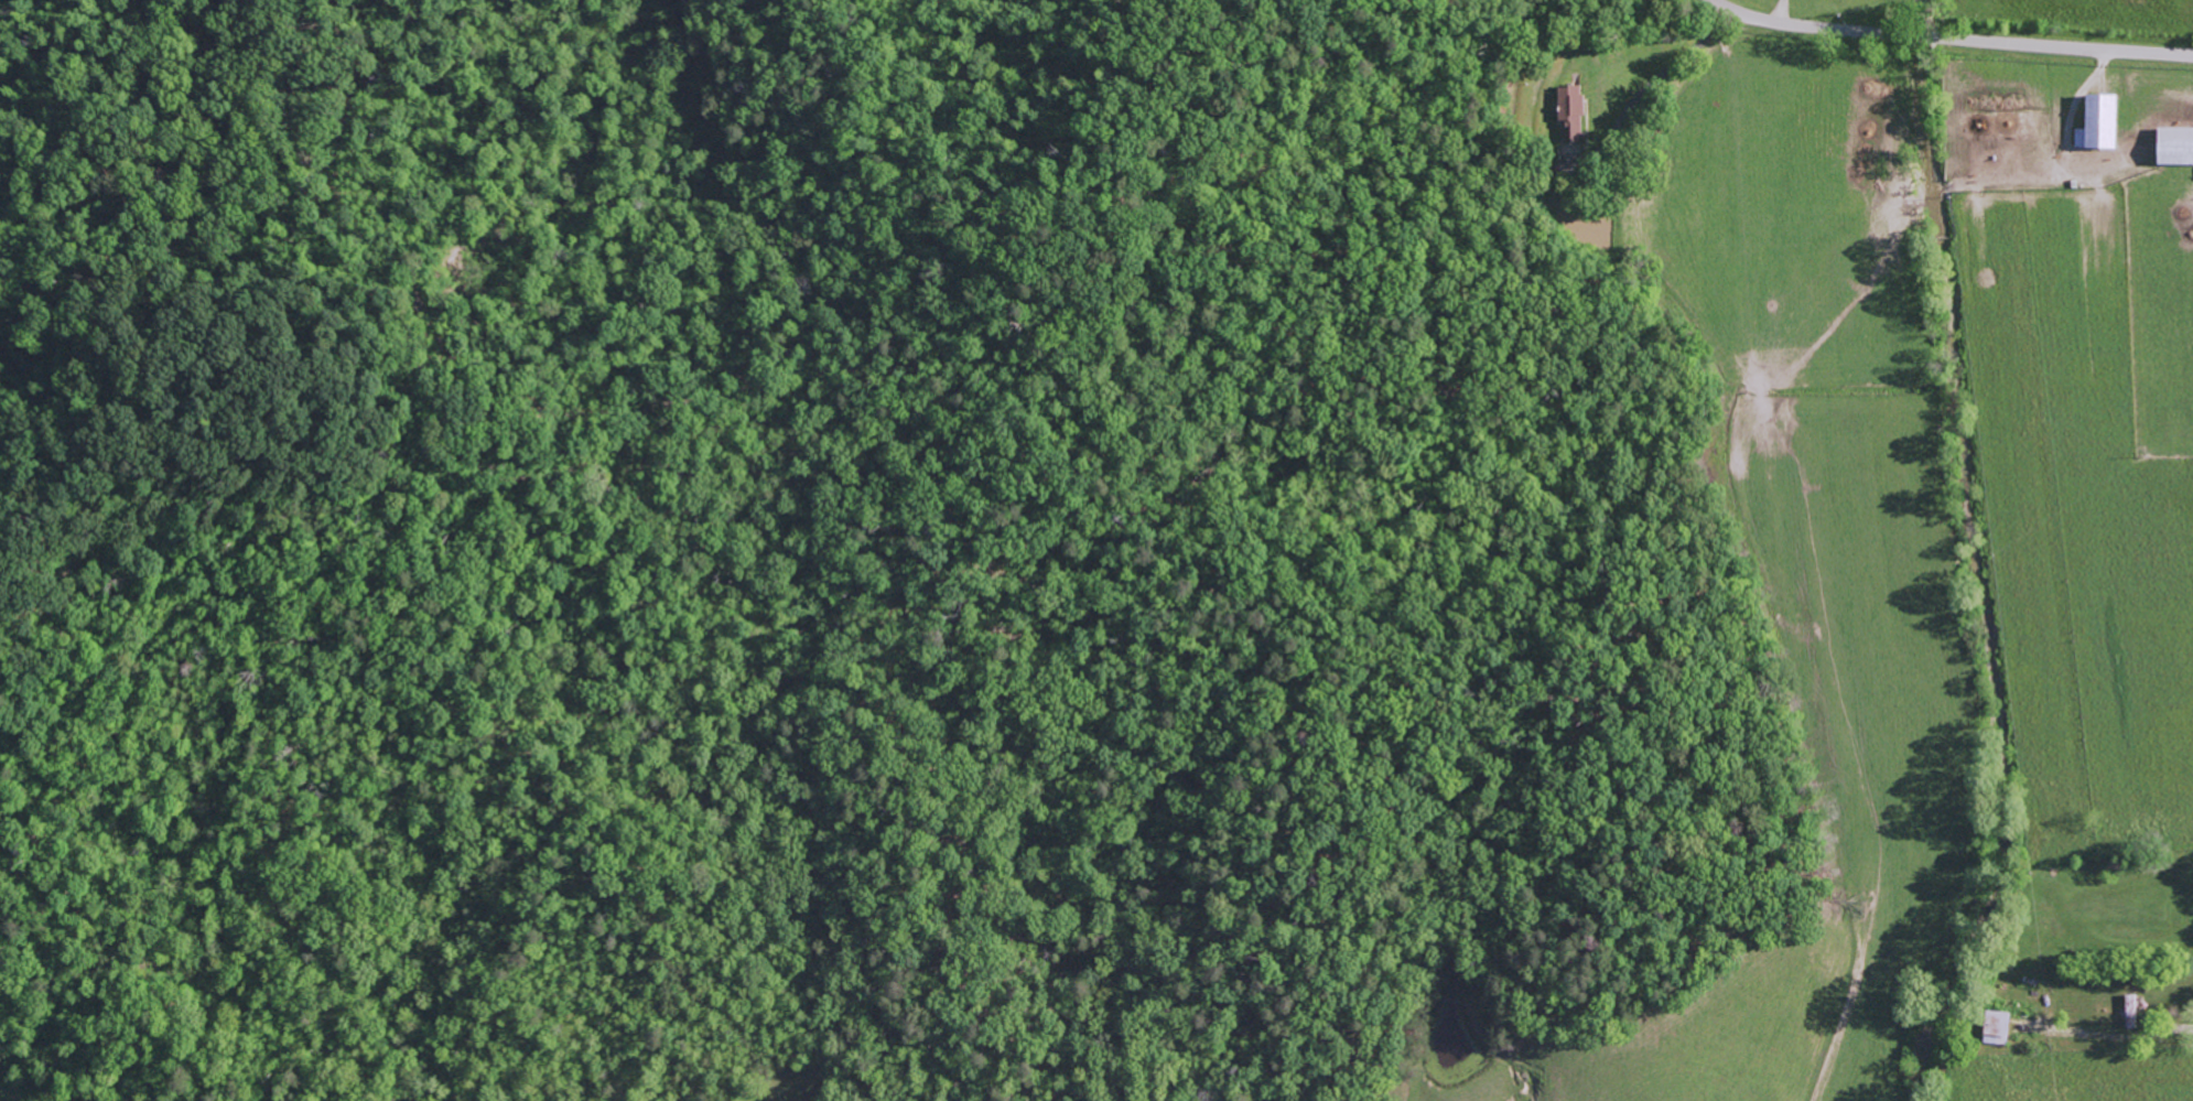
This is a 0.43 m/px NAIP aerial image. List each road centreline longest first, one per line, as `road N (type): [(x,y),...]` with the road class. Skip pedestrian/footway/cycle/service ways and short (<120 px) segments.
road 1 (residential): [(2192,55),(1789,23),(1716,0)]

